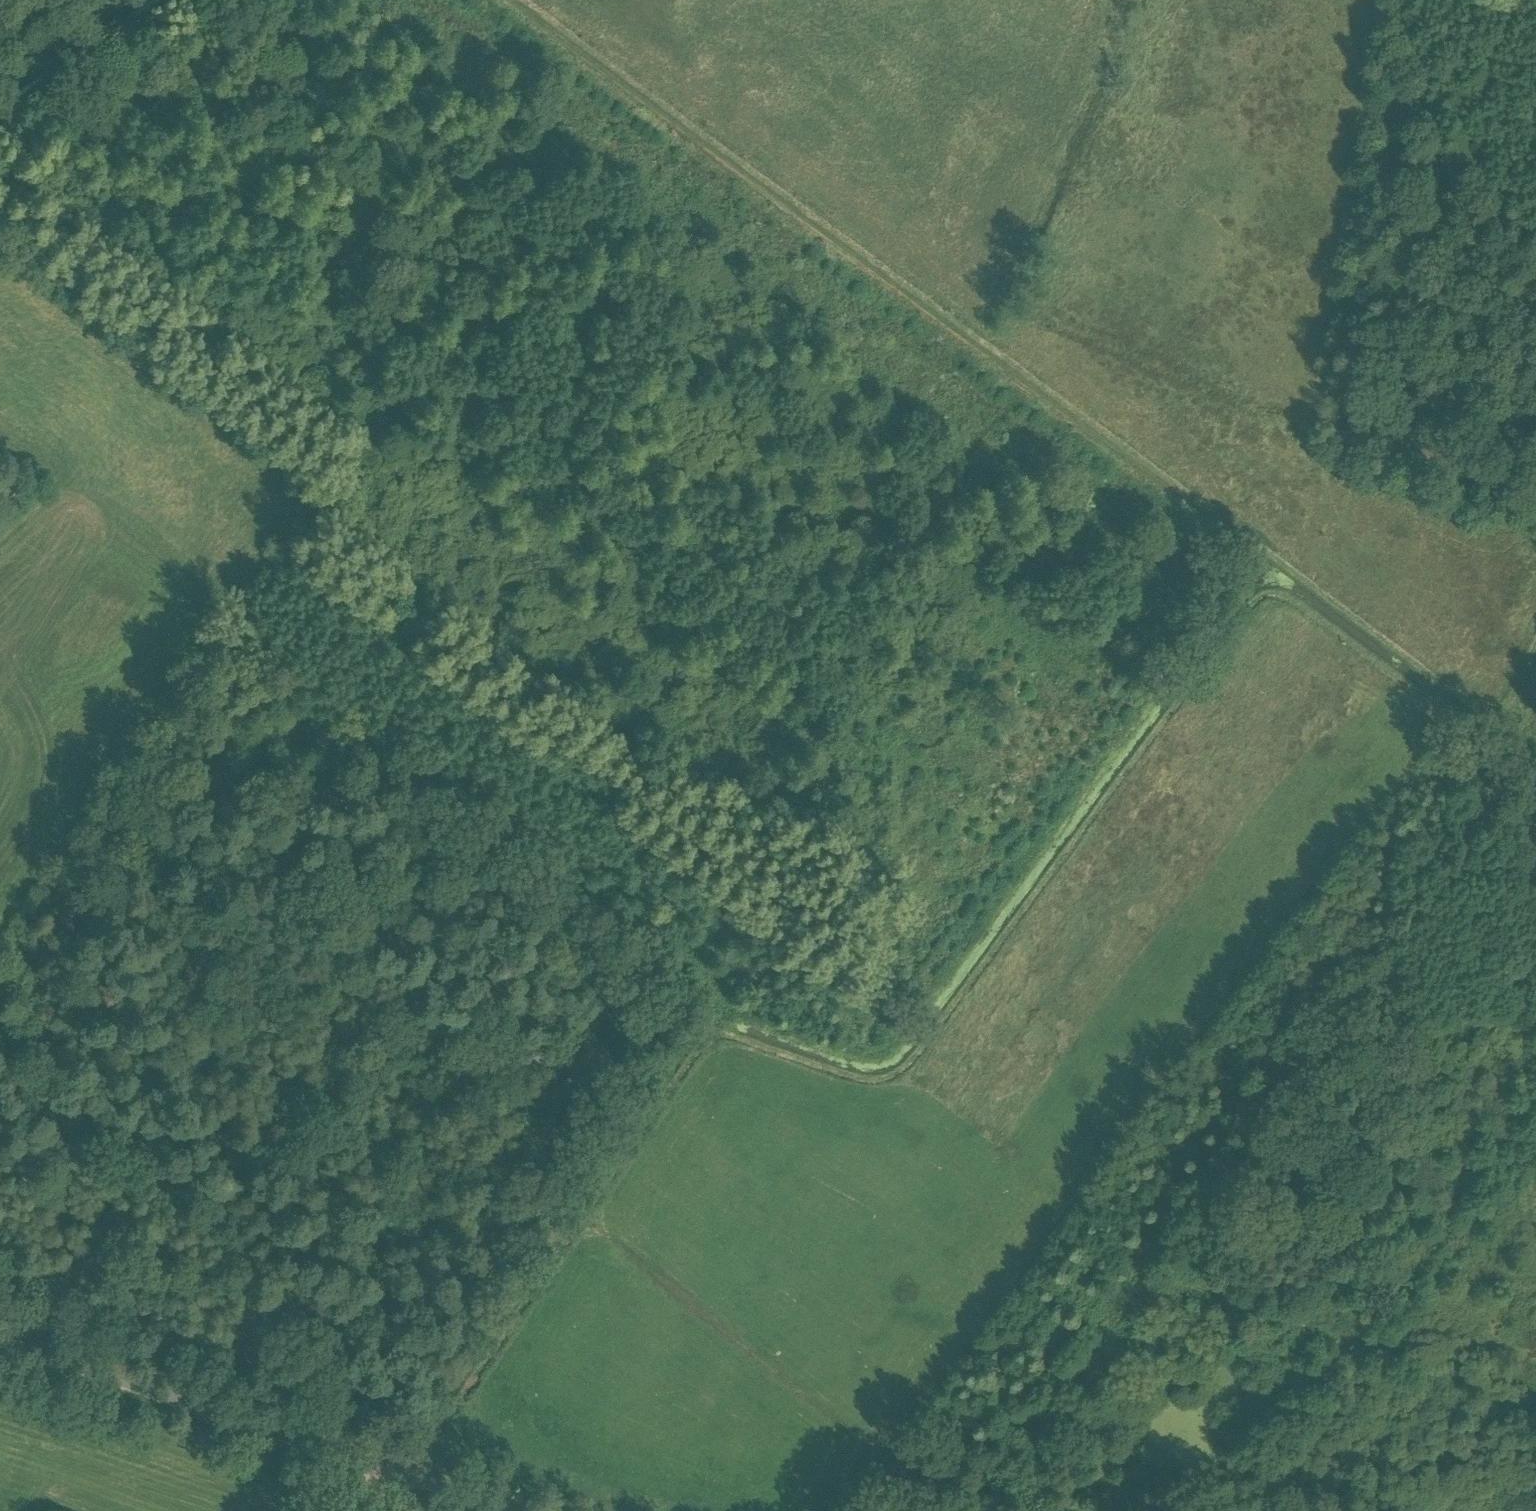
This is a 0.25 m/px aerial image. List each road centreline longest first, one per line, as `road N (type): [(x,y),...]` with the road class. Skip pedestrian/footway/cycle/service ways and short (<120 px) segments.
road 1 (unclassified): [(508,1510),(0,1341)]
road 2 (unclassified): [(0,73),(107,0)]

